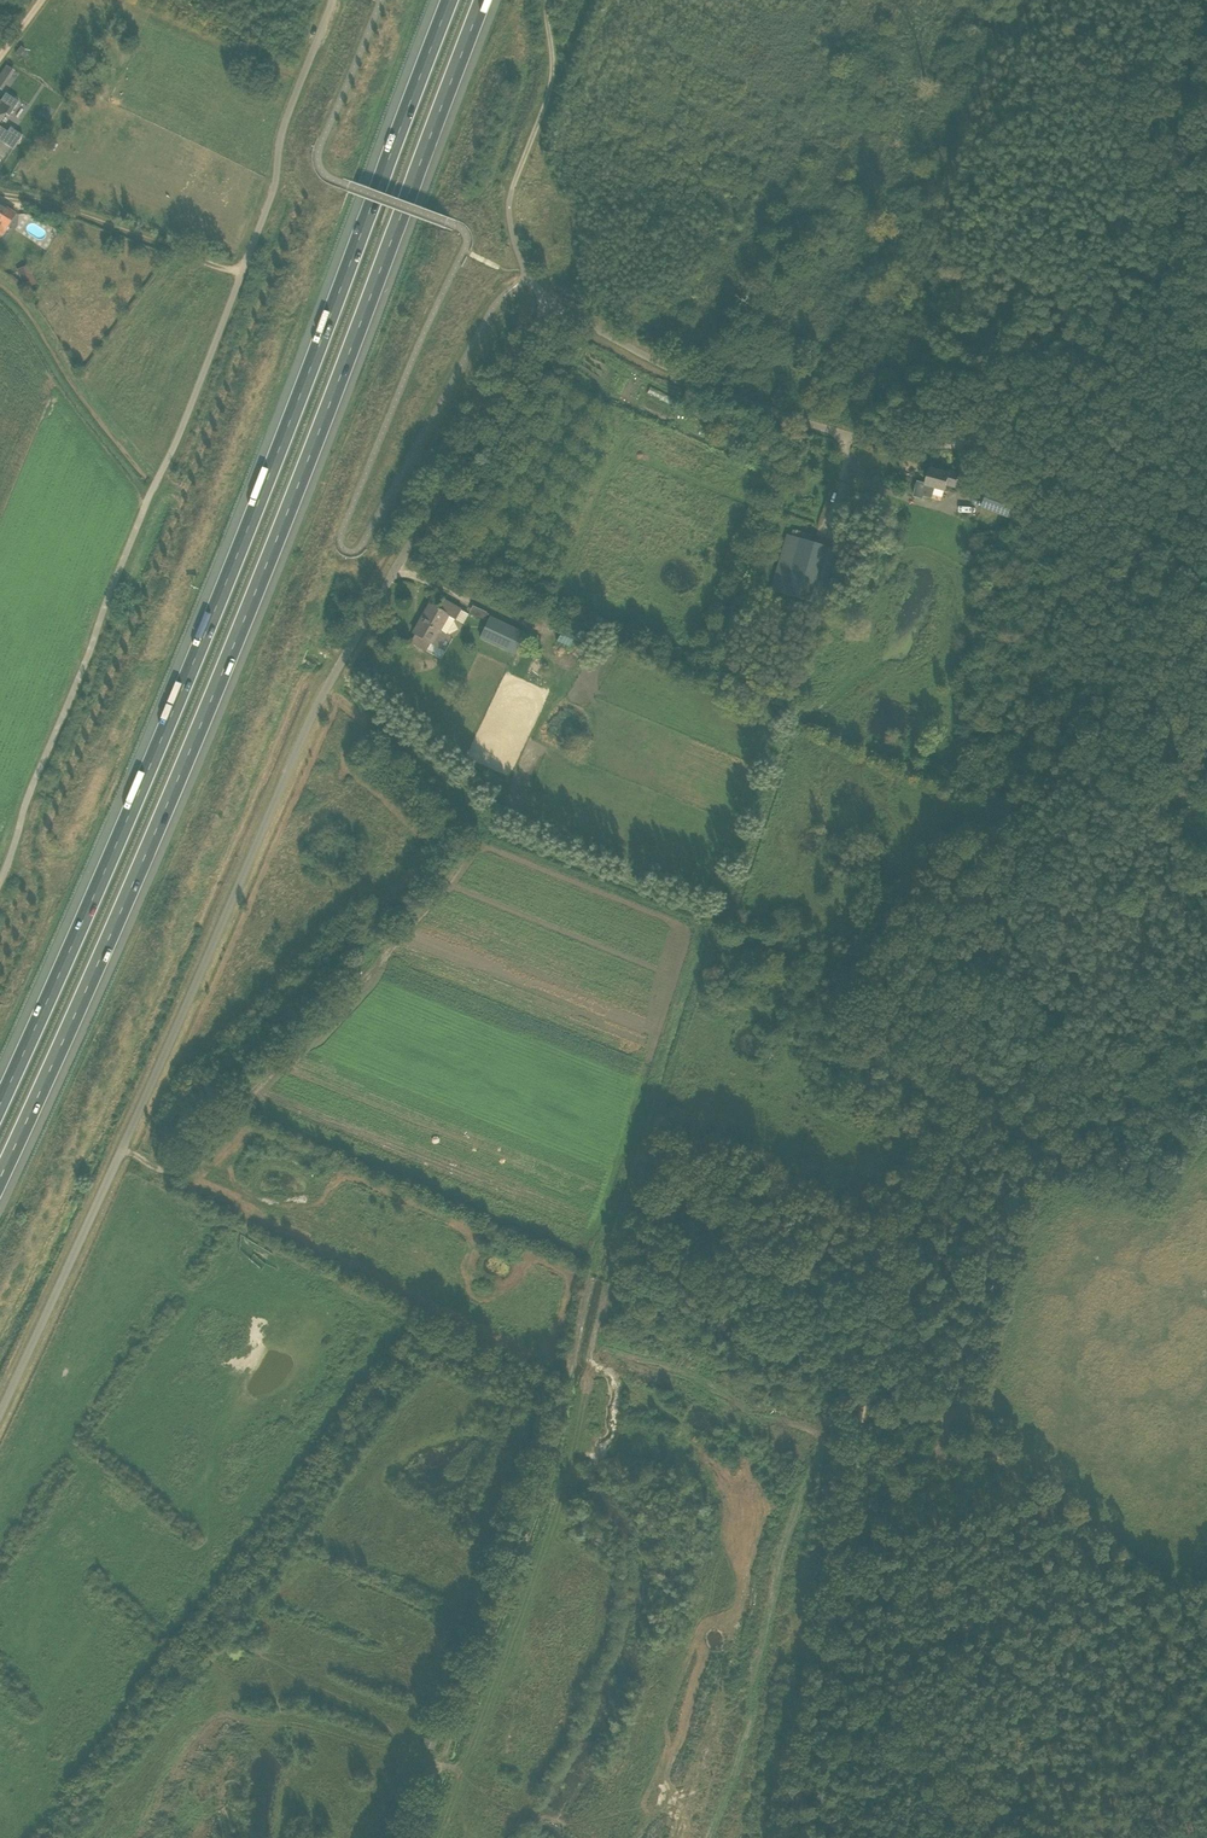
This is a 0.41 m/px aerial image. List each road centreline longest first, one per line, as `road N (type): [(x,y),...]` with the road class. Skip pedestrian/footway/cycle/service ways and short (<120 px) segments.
road 1 (track): [(1056,485),(1049,503),(1076,598),(1073,687),(1032,784),(997,900),(890,1306),(784,1837)]
road 2 (motorway): [(0,1188),(272,551),(483,0)]
road 3 (unclassified): [(0,1413),(325,689),(549,305)]
road 4 (motorway): [(450,0),(243,539),(0,1095)]
road 5 (unclassified): [(332,0),(284,126),(271,202),(0,884)]
road 6 (unclassified): [(964,442),(898,446),(783,423),(609,347),(549,305)]
road 7 (track): [(1144,381),(1177,327),(1190,122),(1206,61)]
road 8 (track): [(0,194),(242,274)]
road 9 (track): [(1089,393),(964,442),(1056,485)]
road 10 (track): [(1056,485),(1105,504),(1206,569)]
road 11 (track): [(123,1148),(162,1170),(180,1169),(246,1100)]

